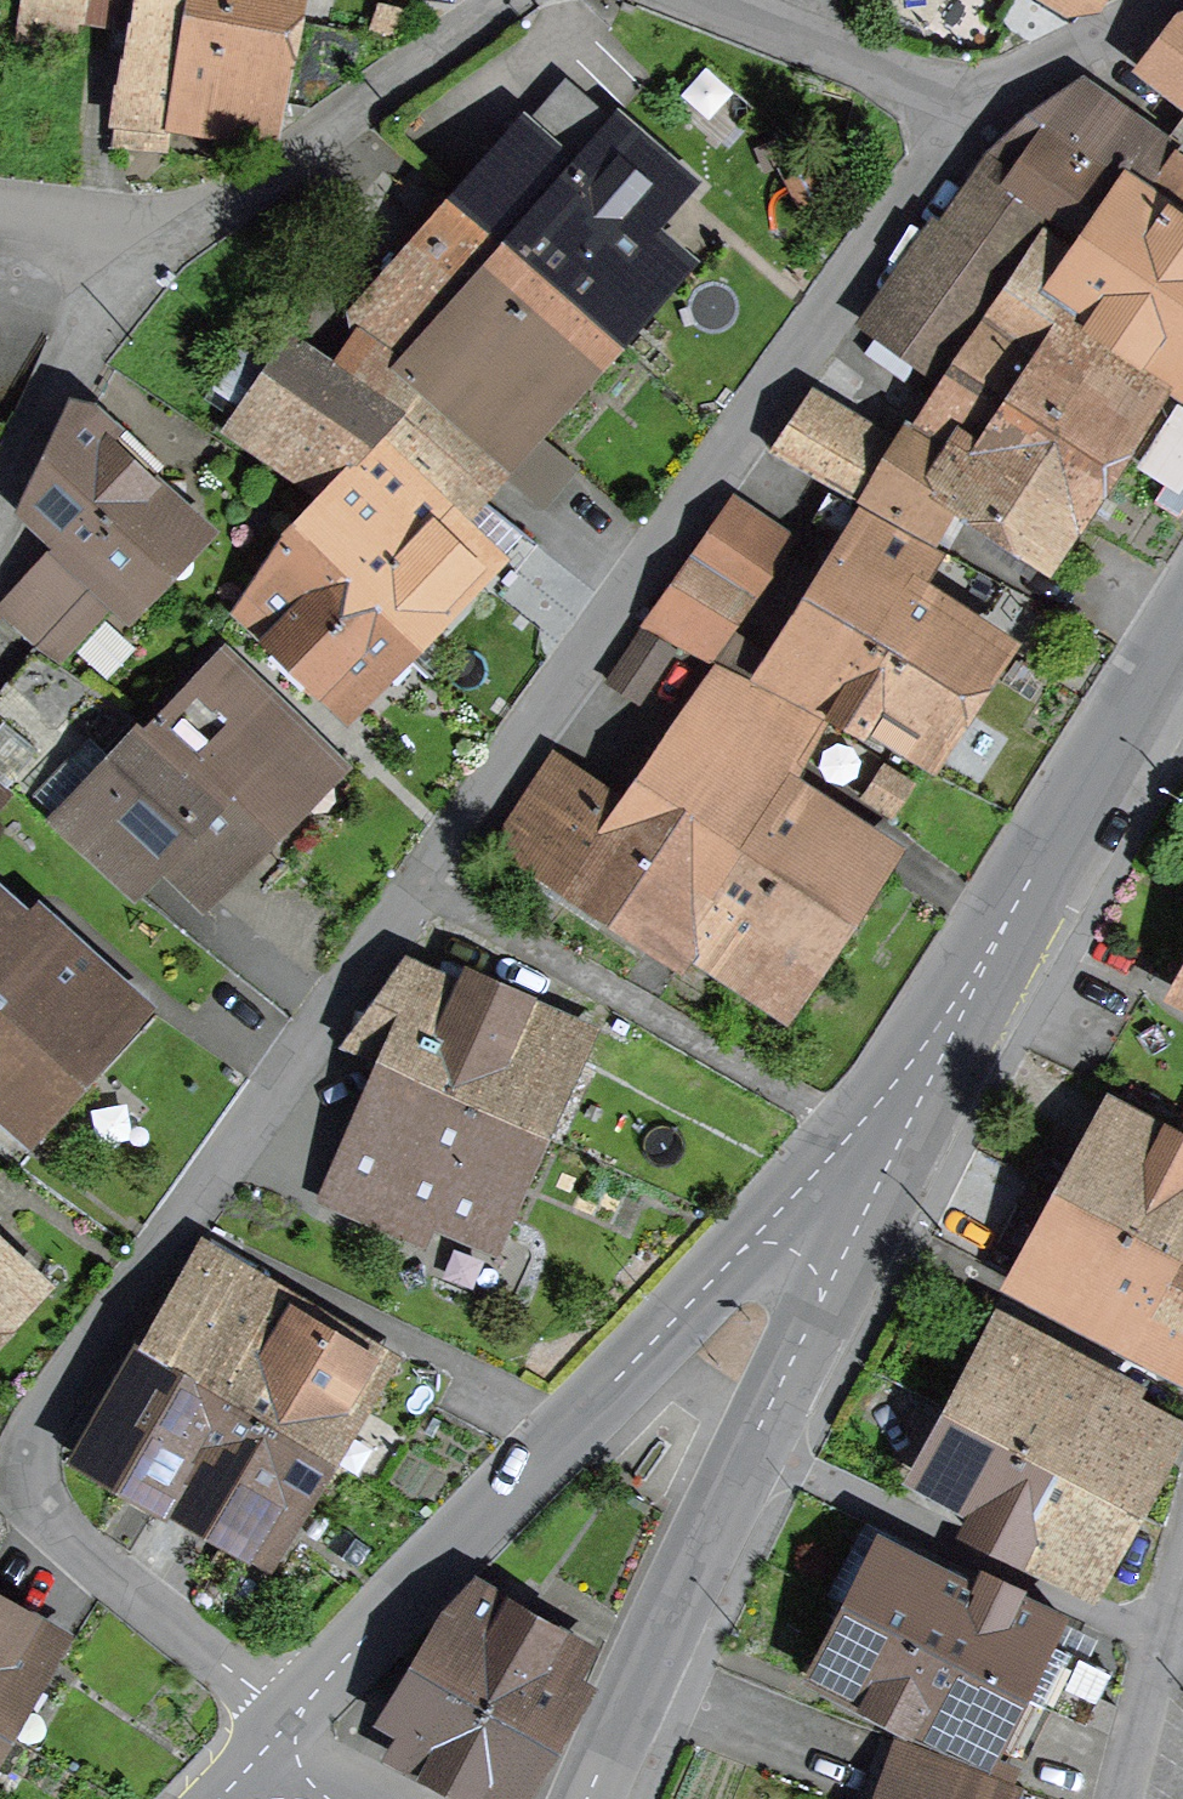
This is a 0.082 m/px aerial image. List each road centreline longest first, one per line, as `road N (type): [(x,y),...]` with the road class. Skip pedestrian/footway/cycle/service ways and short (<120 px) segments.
road 1 (residential): [(969,116),(4,1493),(291,1731)]
road 2 (unclassified): [(291,1731),(848,1145),(990,965)]
road 3 (unclassified): [(752,1444),(990,965)]
road 4 (residential): [(520,0),(262,178),(107,239)]
road 5 (unclassified): [(752,1444),(1172,1647)]
road 6 (unclassified): [(592,1798),(752,1444)]
road 7 (unclassified): [(990,965),(1182,641)]
road 8 (residential): [(969,116),(655,0)]
road 9 (residential): [(107,239),(0,494)]
road 10 (residential): [(1182,0),(969,116)]
road 11 (residential): [(1129,1798),(1172,1647)]

